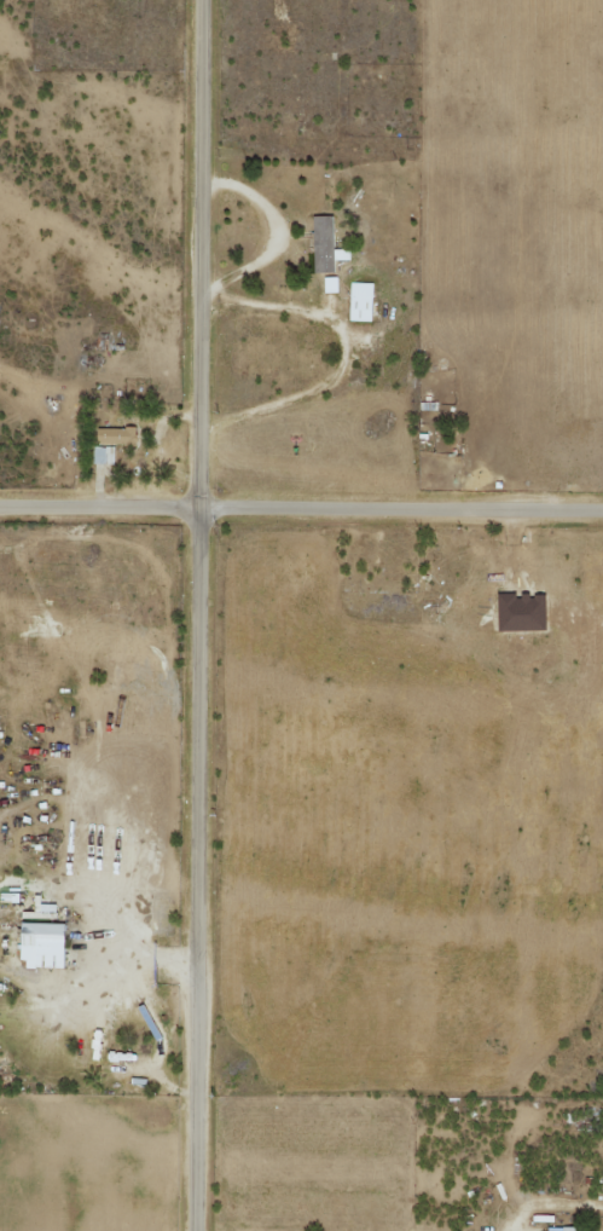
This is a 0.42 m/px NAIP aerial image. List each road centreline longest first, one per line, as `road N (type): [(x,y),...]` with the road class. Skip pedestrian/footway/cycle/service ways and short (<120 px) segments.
road 1 (residential): [(206,1230),(190,438),(195,0)]
road 2 (residential): [(193,510),(602,516)]
road 3 (residential): [(0,509),(193,510)]

